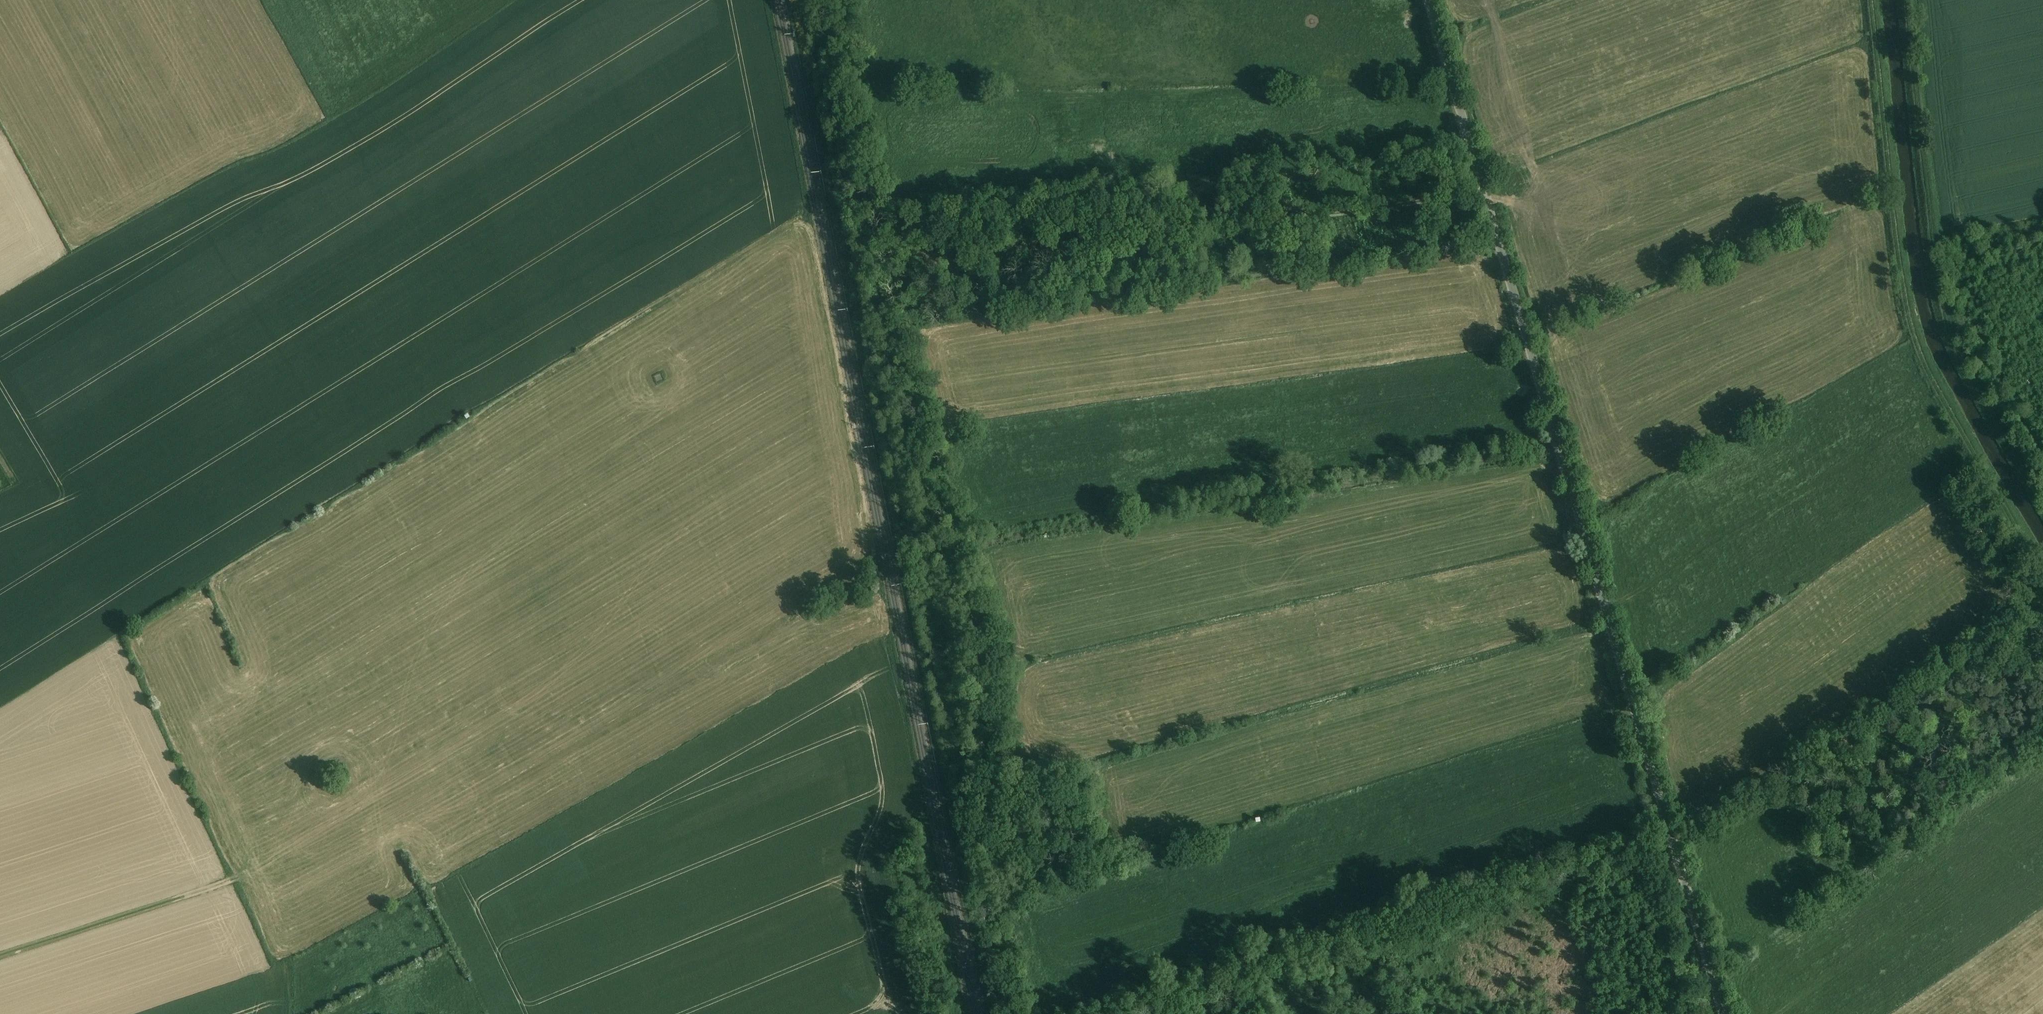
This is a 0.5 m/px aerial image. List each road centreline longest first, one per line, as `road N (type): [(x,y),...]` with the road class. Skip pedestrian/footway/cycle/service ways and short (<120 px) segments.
road 1 (unclassified): [(1724,1013),(1429,0)]
road 2 (track): [(0,955),(240,878)]

